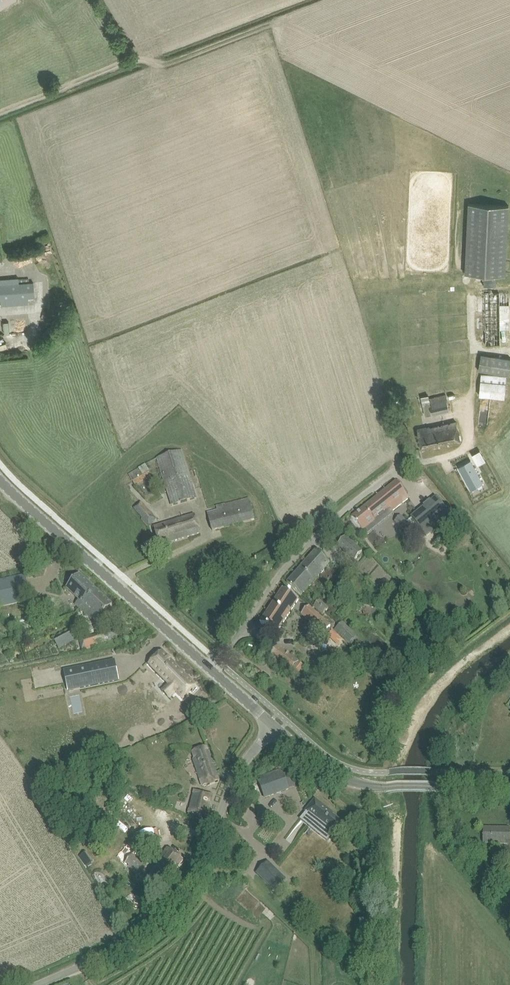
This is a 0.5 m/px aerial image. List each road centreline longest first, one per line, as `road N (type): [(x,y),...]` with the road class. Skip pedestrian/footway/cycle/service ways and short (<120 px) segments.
road 1 (unclassified): [(38,984),(120,948),(159,919),(188,885),(231,785),(276,727)]
road 2 (residential): [(212,670),(317,535),(369,489),(408,469)]
road 3 (tertiary): [(212,670),(0,483)]
road 4 (tertiary): [(509,786),(362,784),(328,770),(276,727)]
road 5 (track): [(0,115),(132,64)]

